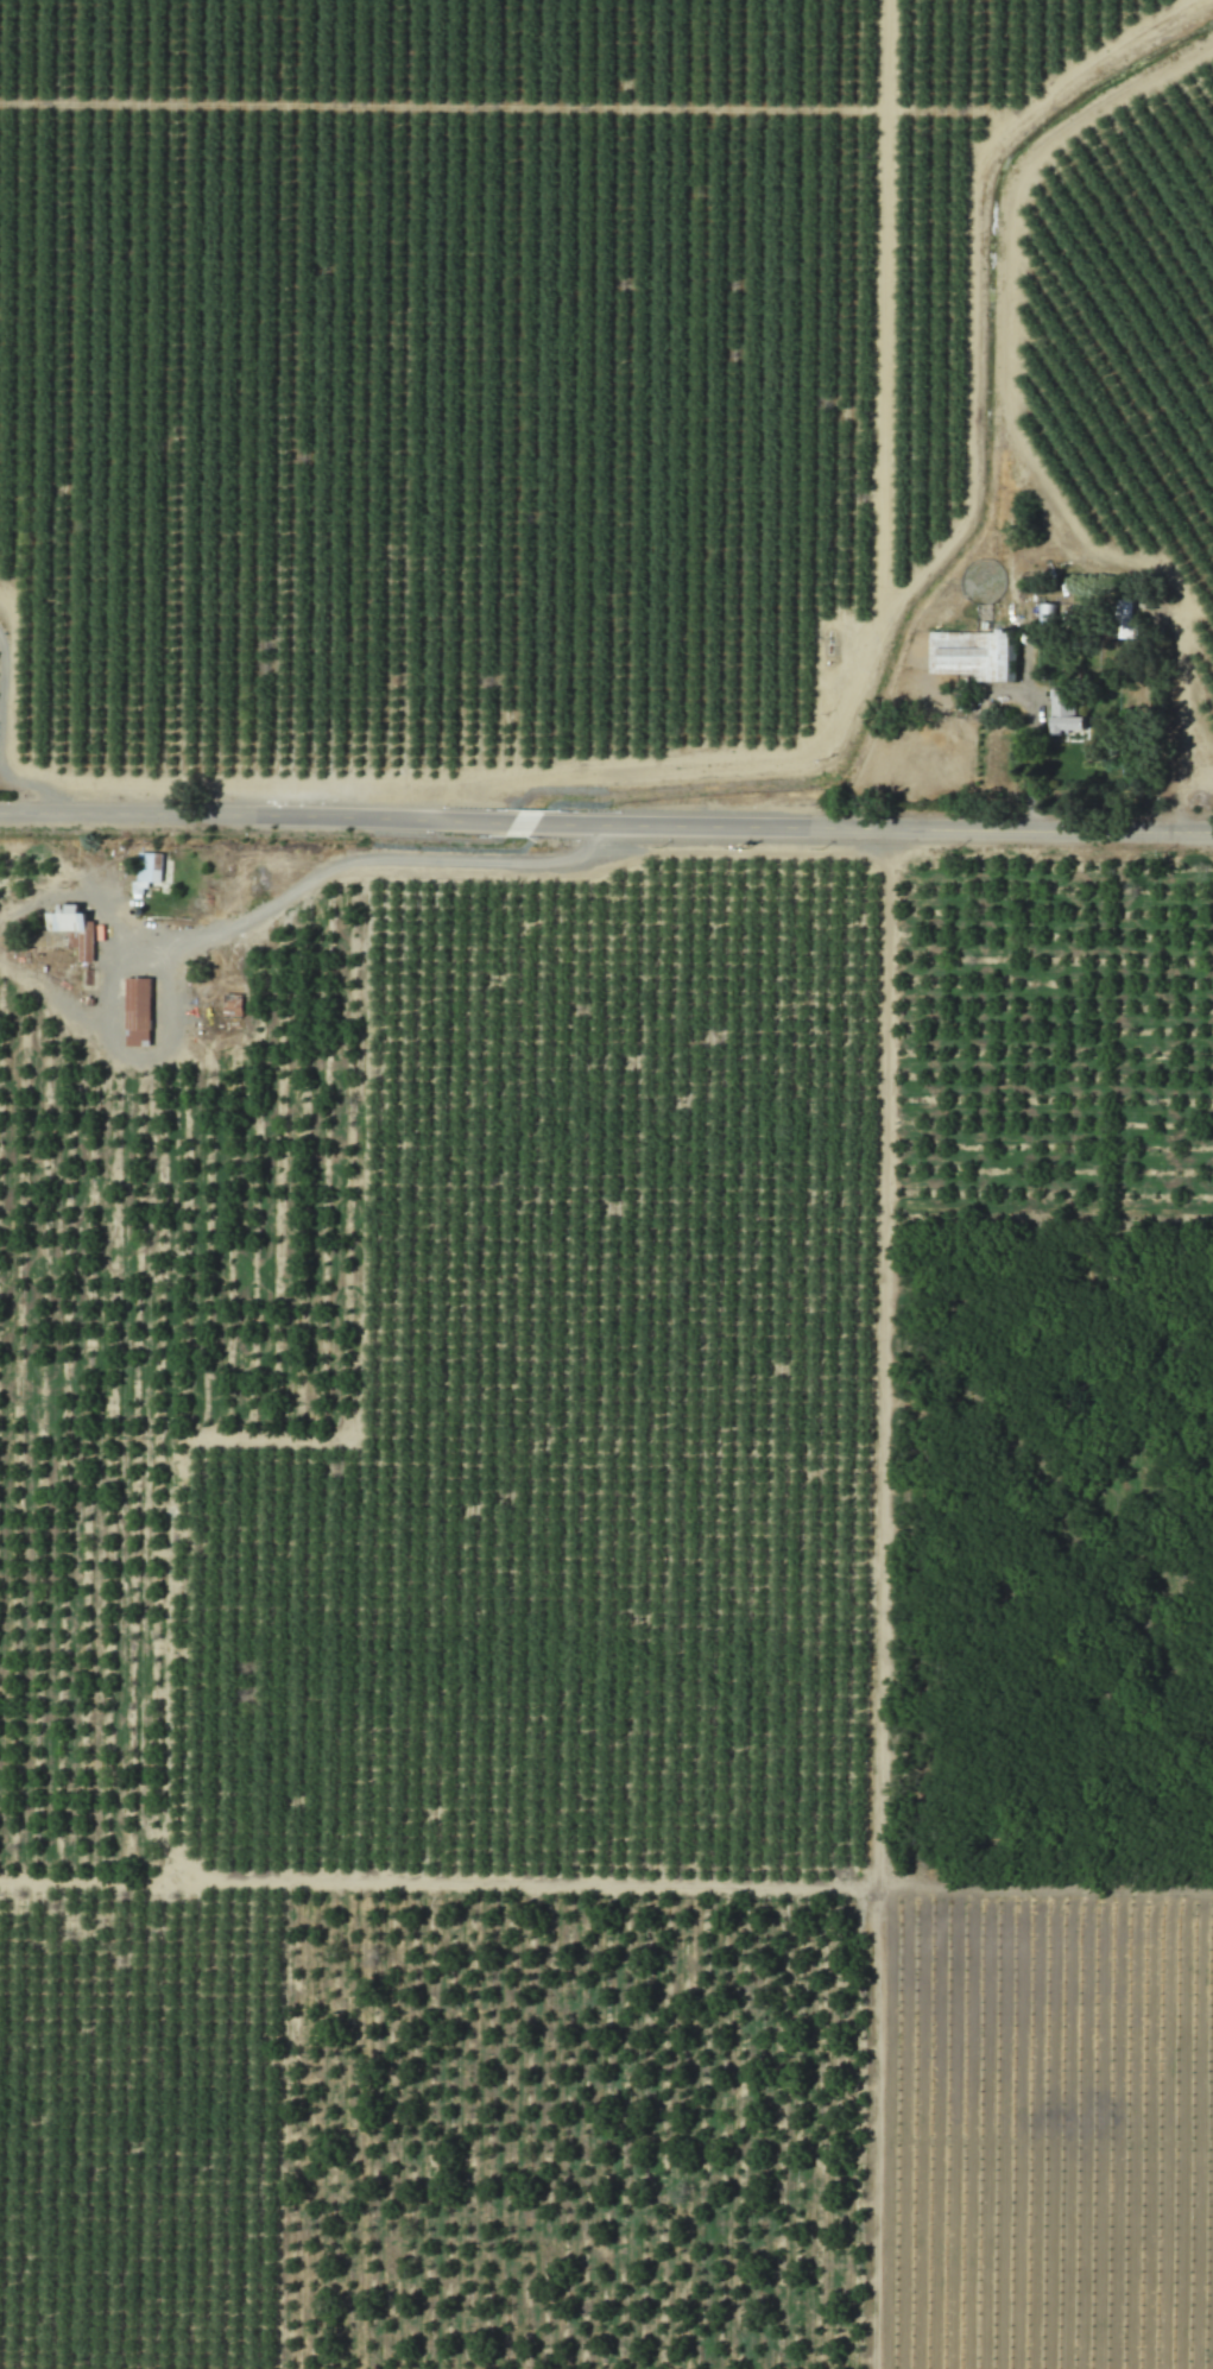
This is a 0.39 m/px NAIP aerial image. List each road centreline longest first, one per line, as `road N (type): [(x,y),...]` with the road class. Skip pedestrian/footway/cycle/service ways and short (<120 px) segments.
road 1 (residential): [(0,823),(1212,837)]

